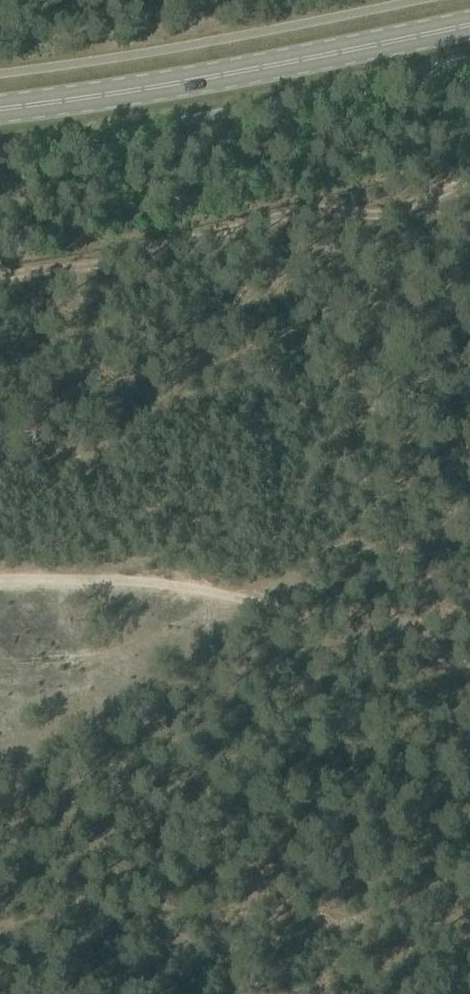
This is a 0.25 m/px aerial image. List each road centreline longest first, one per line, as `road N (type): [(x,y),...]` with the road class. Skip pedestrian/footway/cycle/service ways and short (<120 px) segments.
road 1 (track): [(0,574),(143,579),(383,639),(469,677)]
road 2 (track): [(469,167),(0,276)]
road 3 (primary): [(0,107),(123,93),(469,25)]

